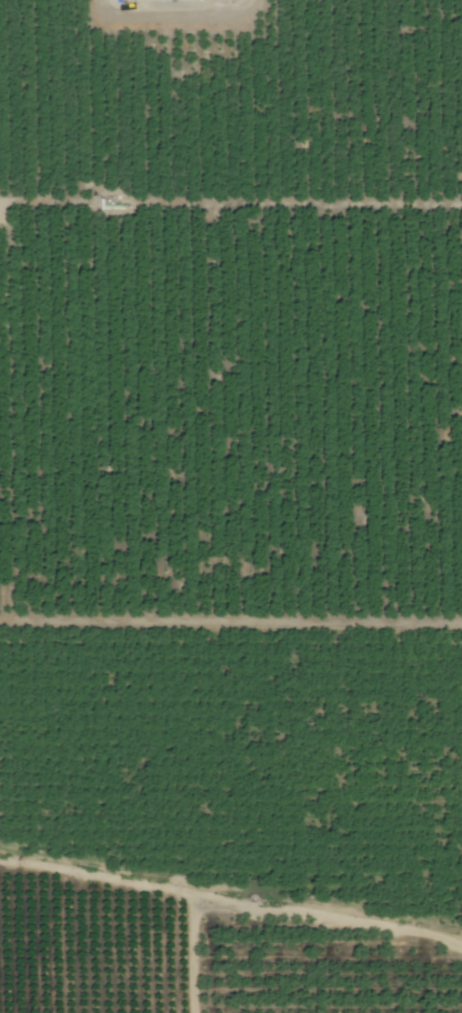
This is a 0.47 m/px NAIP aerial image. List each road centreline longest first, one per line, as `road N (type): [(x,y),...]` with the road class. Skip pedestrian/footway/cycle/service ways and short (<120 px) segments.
road 1 (track): [(97,0),(107,15),(241,11),(251,0)]

